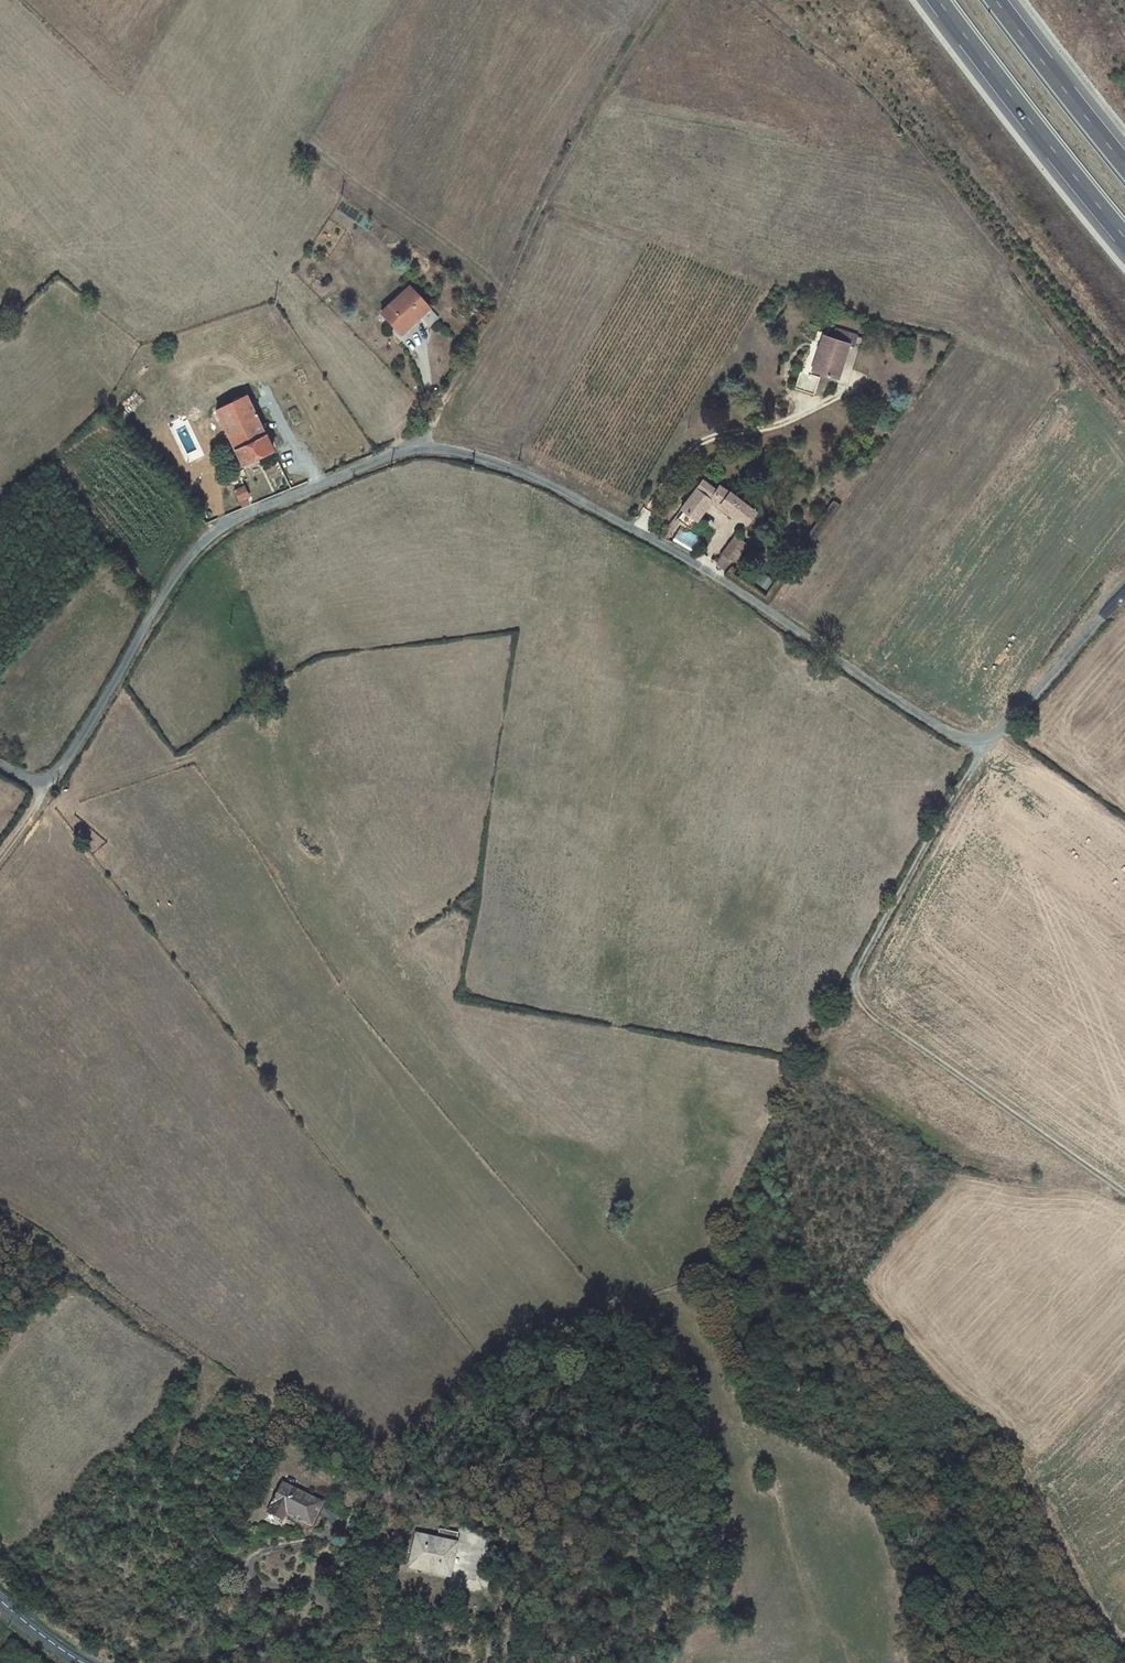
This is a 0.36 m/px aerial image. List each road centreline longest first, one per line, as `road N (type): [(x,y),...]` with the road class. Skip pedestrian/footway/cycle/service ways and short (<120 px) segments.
road 1 (unclassified): [(0,766),(45,783),(65,766),(173,579),(226,523),(421,447),(529,476),(651,539),(967,740),(1003,732),(1124,593)]
road 2 (motorway): [(952,0),(1124,225)]
road 3 (motorway): [(1124,170),(991,0)]

